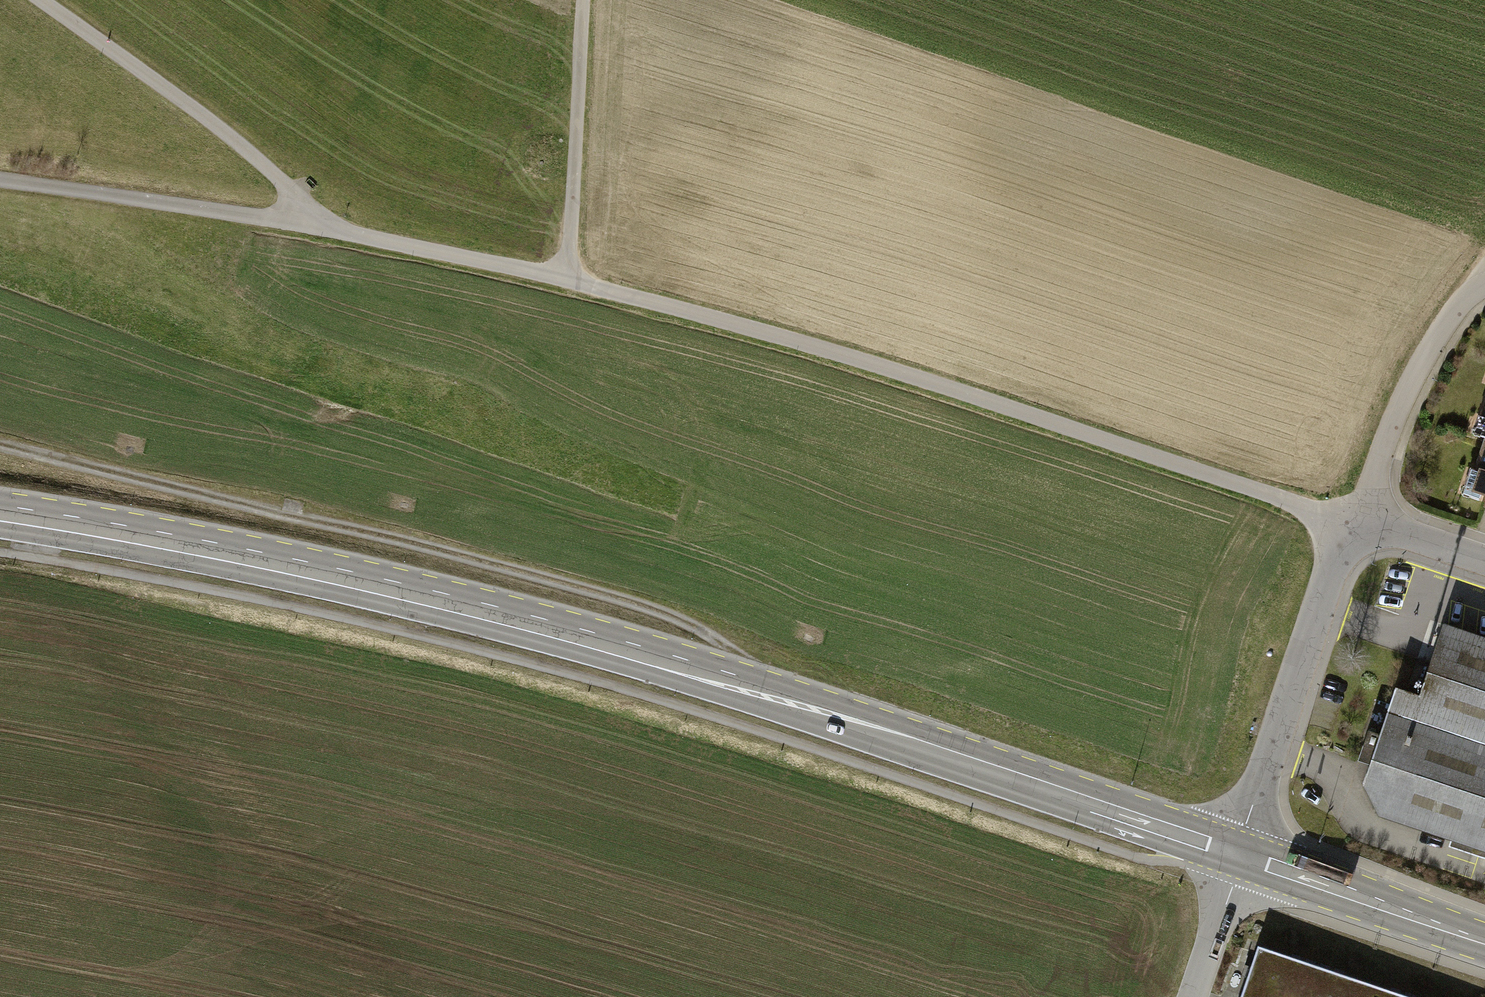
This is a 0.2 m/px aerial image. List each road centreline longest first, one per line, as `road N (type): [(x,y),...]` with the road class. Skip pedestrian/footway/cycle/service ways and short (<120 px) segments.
road 1 (primary): [(0,516),(267,563),(522,623),(905,737),(1238,856)]
road 2 (track): [(338,229),(698,313),(1354,517)]
road 3 (track): [(763,692),(718,641),(646,607),(0,444)]
road 4 (track): [(338,229),(44,0)]
road 5 (residential): [(1354,517),(1238,856)]
road 6 (track): [(0,179),(338,229)]
road 7 (track): [(568,279),(582,0)]
road 8 (residential): [(1354,517),(1415,373),(1458,306),(1479,289)]
road 9 (primary): [(1238,856),(1484,940)]
road 10 (residential): [(1192,996),(1238,856)]
road 11 (residential): [(1354,517),(1484,561)]

